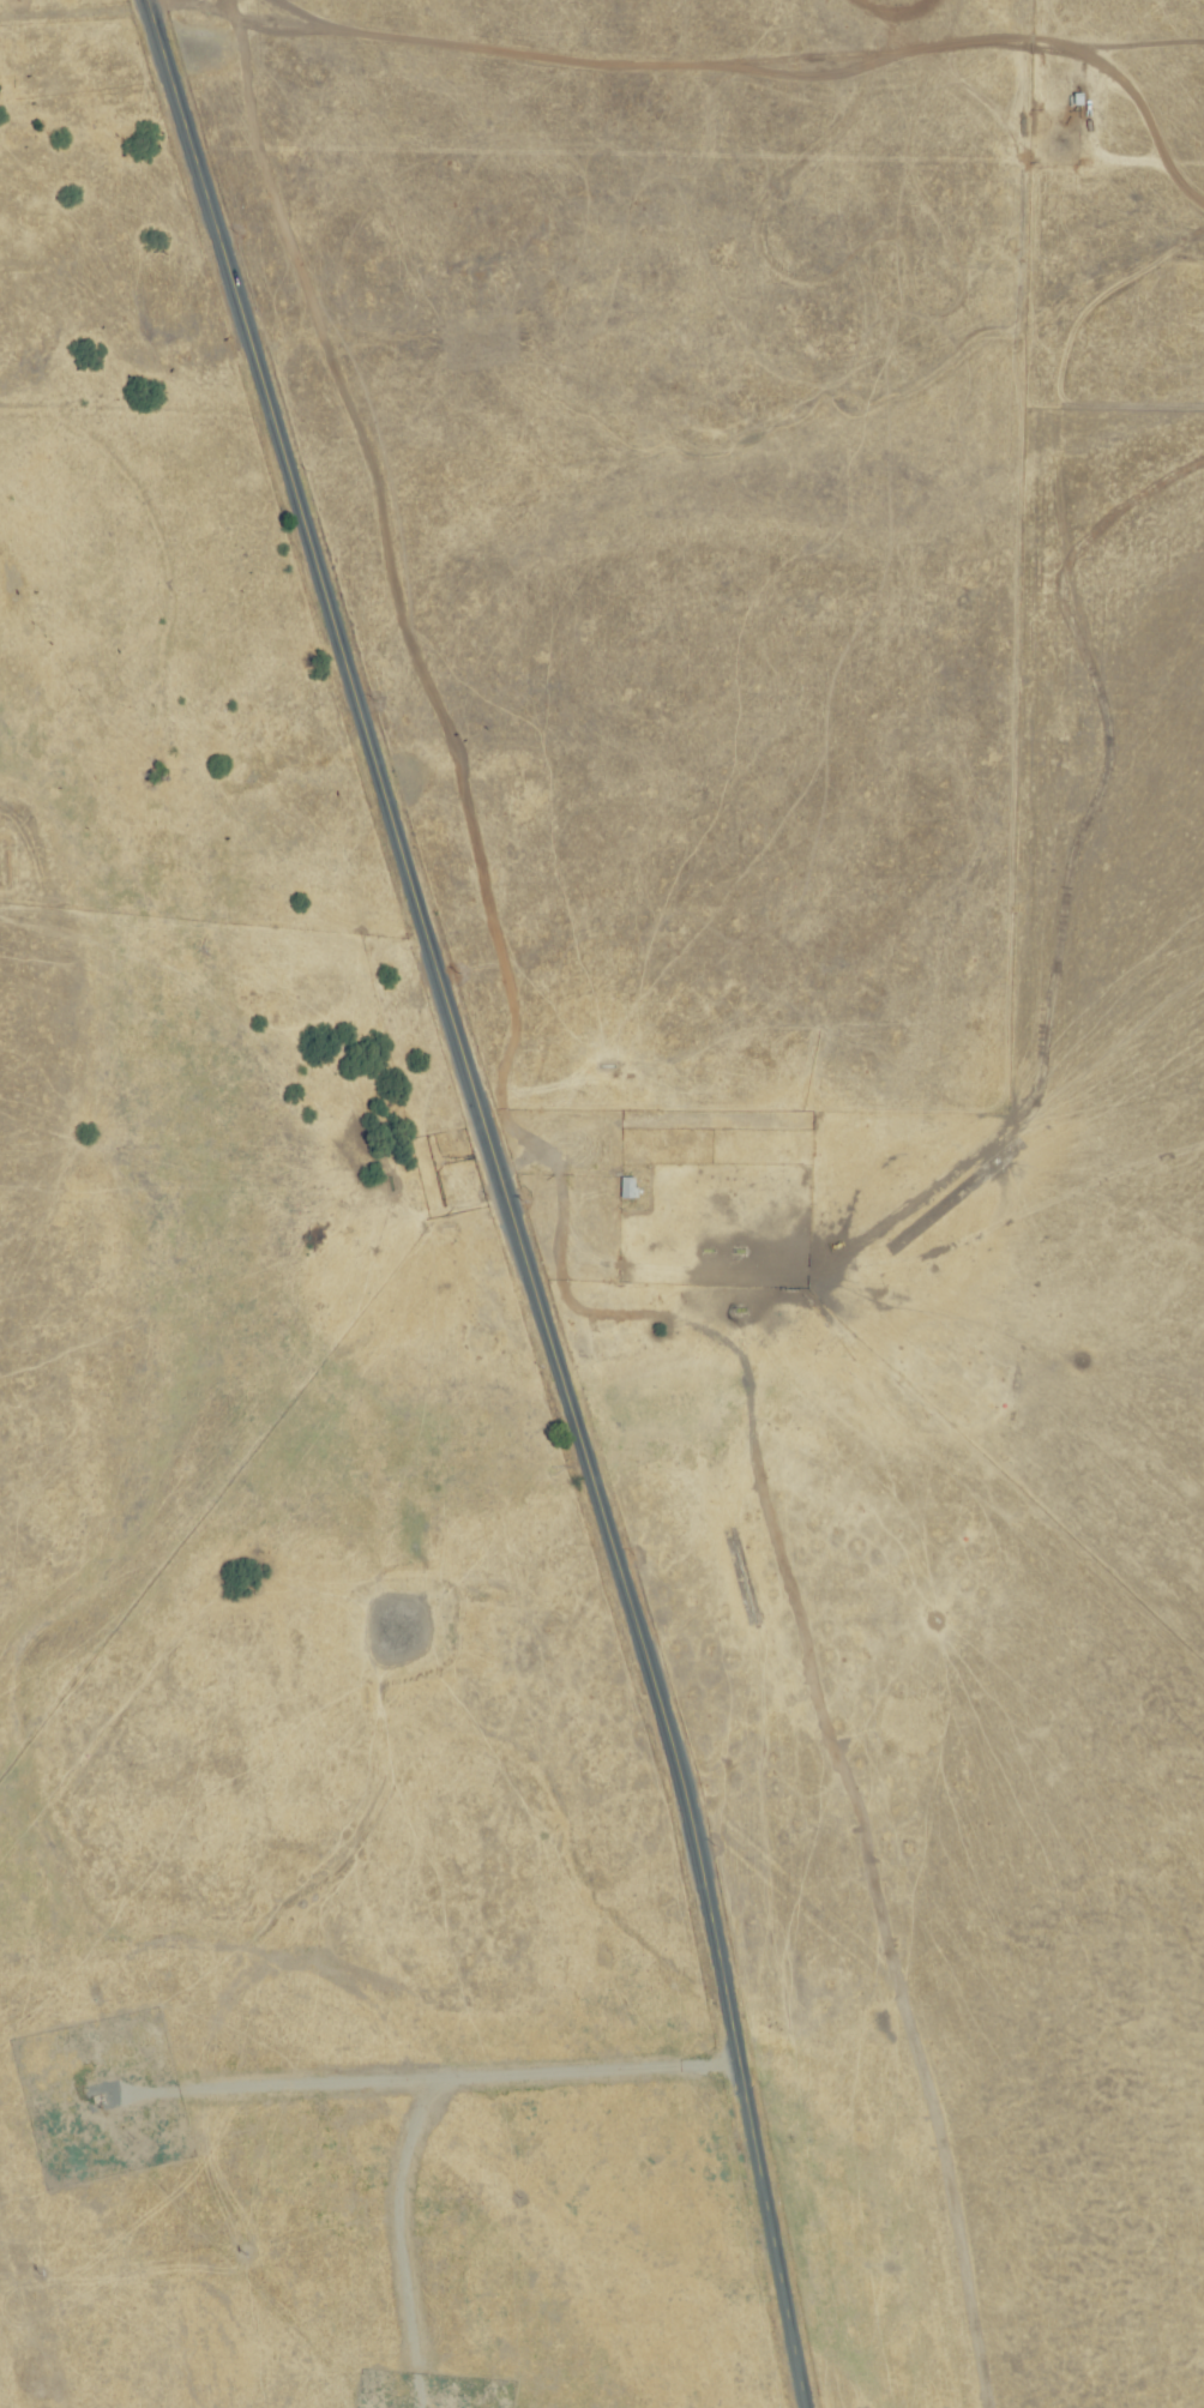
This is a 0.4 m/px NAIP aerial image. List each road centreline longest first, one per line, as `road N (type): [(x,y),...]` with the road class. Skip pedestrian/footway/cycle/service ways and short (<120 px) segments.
road 1 (secondary): [(805,2407),(680,1771),(145,0)]

